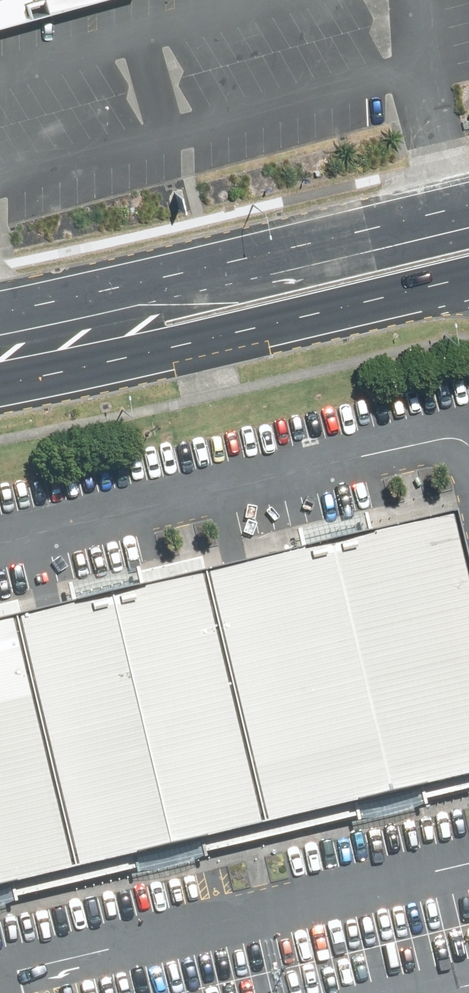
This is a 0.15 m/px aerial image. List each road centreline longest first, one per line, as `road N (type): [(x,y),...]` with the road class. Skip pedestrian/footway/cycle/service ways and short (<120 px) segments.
road 1 (primary): [(0,311),(468,198)]
road 2 (primary): [(435,286),(0,382)]

